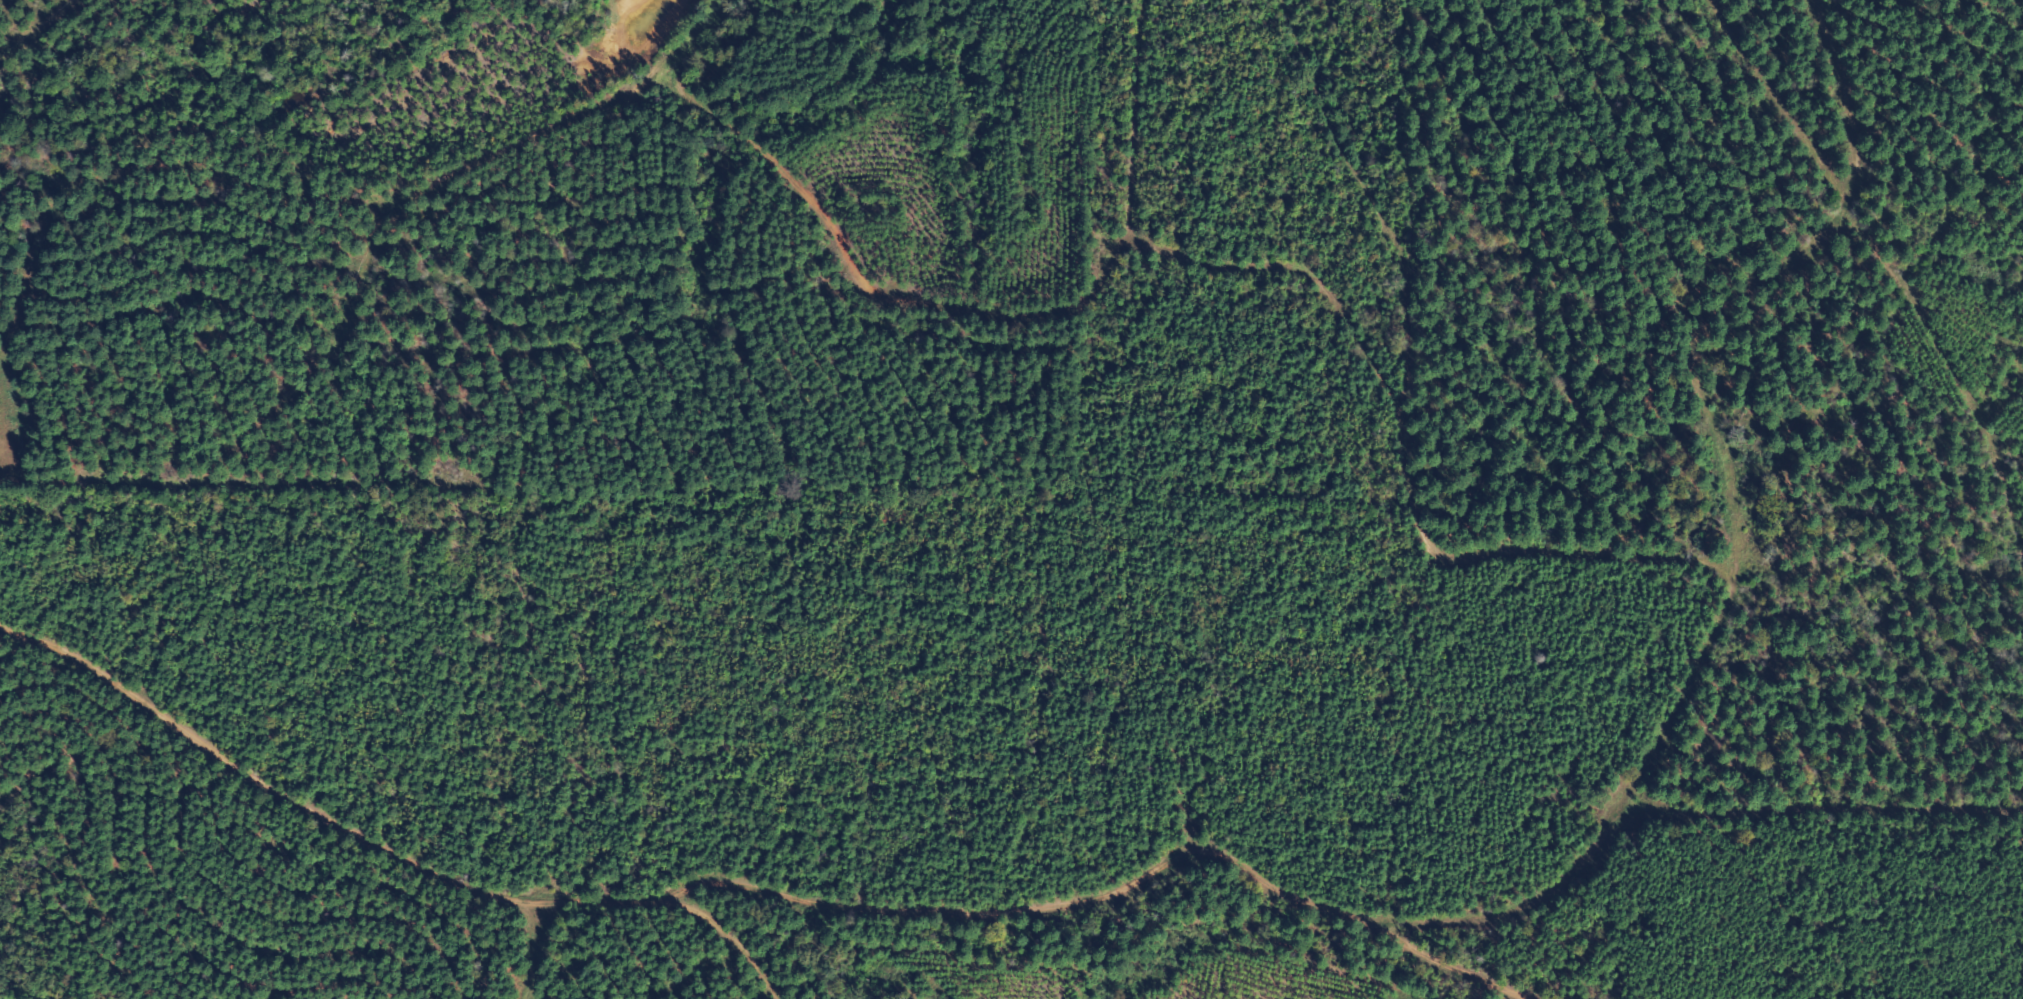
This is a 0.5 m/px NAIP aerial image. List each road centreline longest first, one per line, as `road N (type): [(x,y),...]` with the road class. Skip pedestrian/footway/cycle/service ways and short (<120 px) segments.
road 1 (residential): [(2022,610),(1964,444),(1704,0)]

